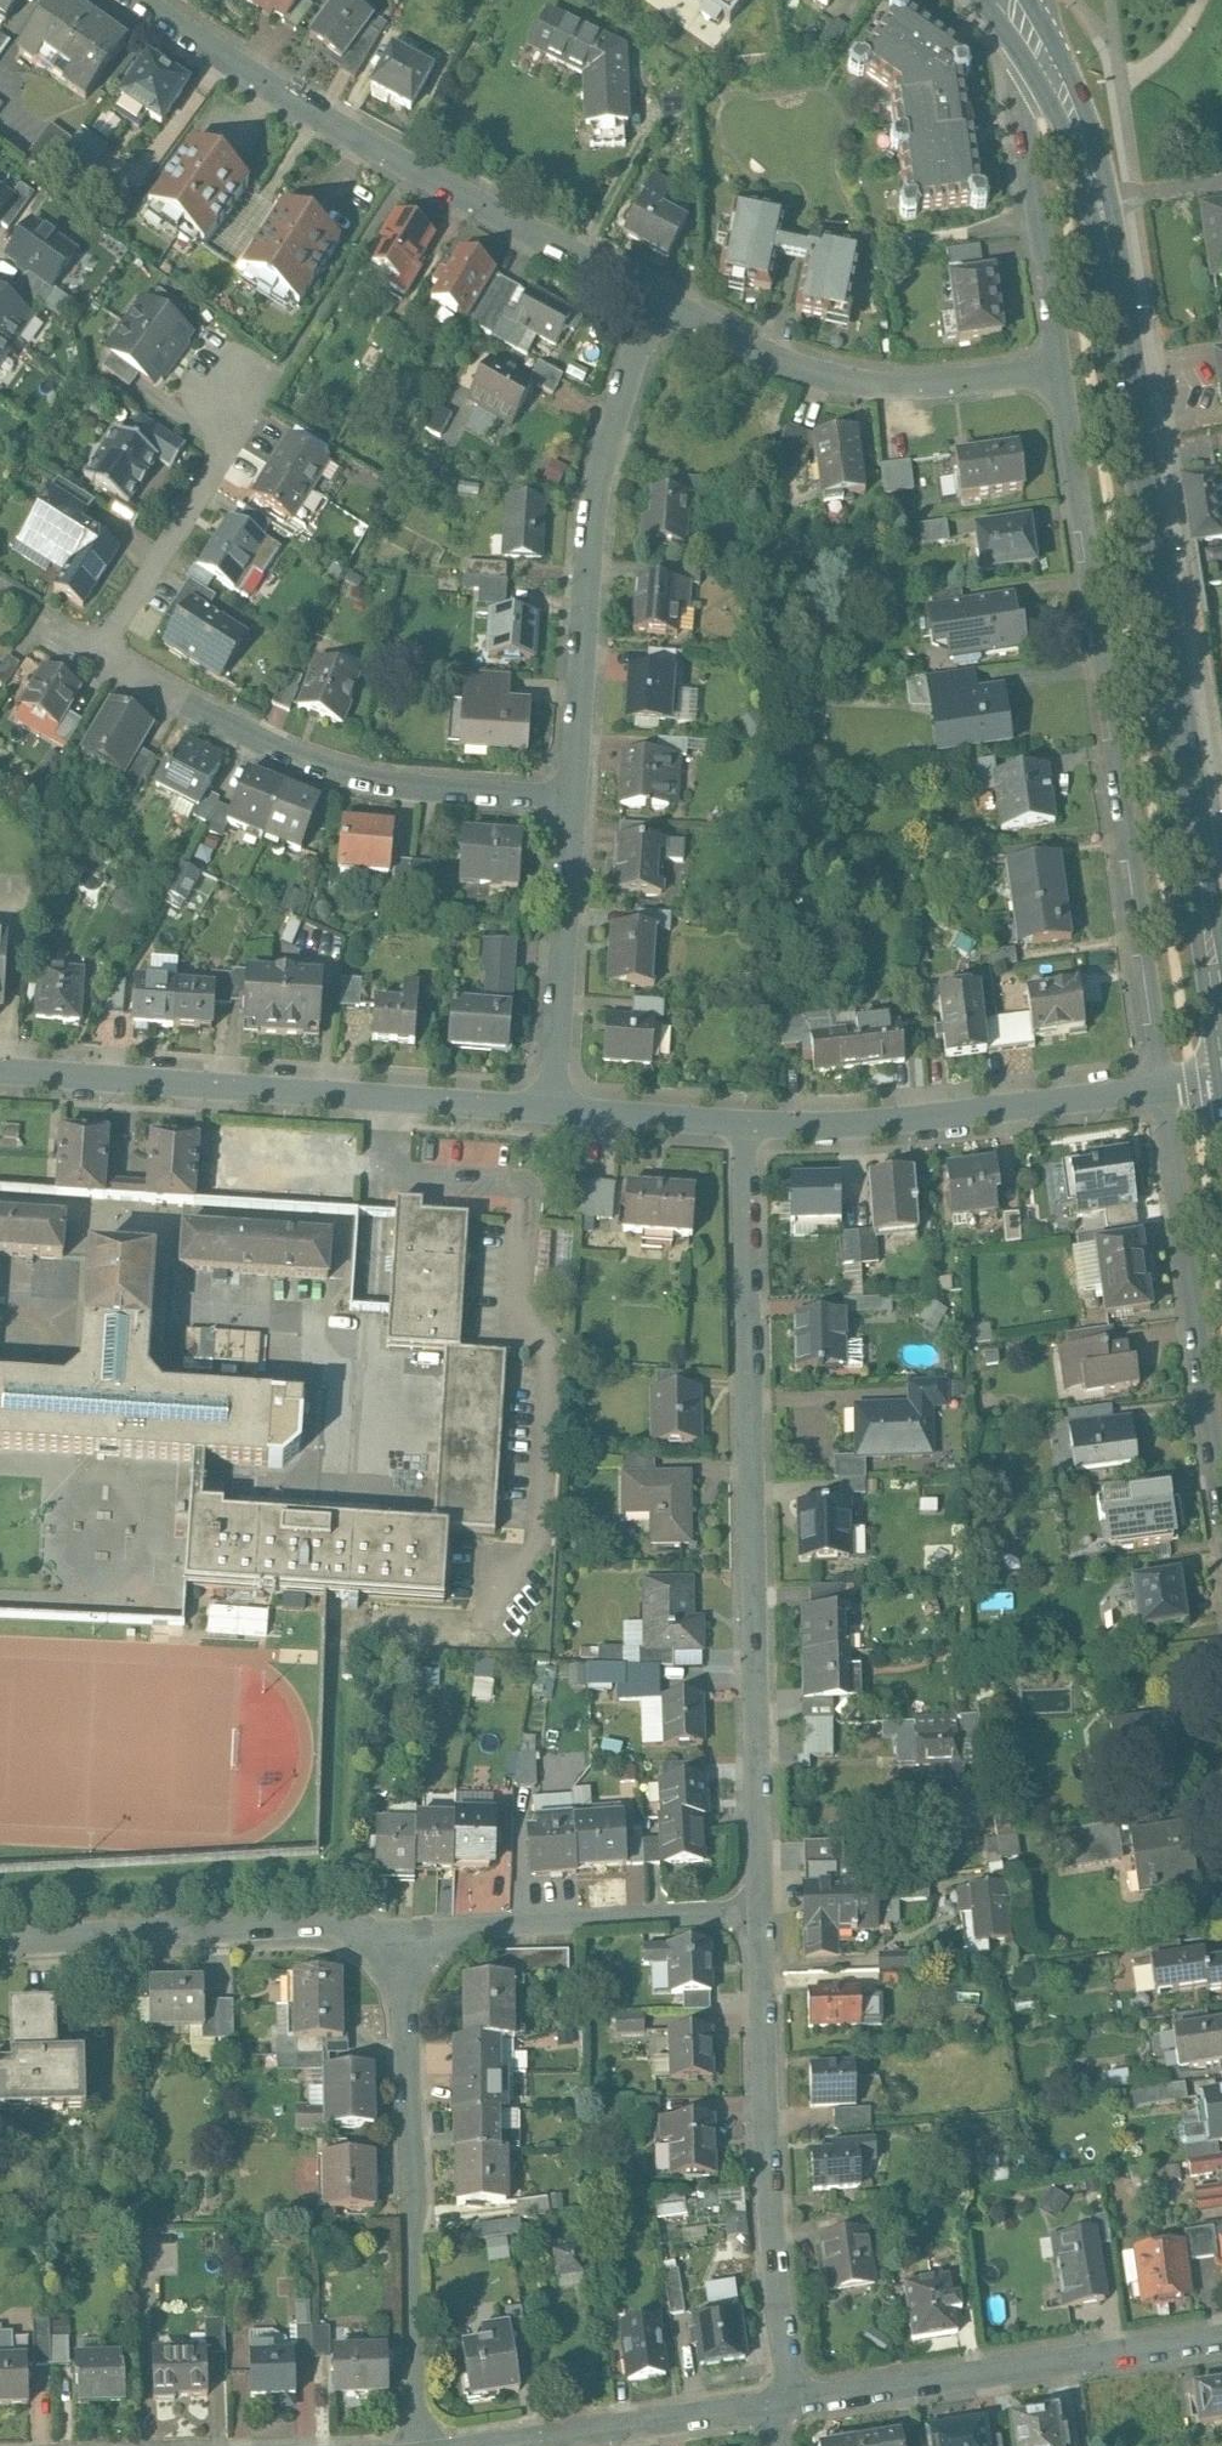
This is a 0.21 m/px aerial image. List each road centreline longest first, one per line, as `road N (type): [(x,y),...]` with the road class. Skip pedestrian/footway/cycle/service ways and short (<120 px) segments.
road 1 (secondary): [(1016,0),(1076,101),(1105,193),(1221,1061)]
road 2 (residential): [(763,1904),(745,1122)]
road 3 (residential): [(1160,1089),(1062,362)]
road 4 (residential): [(0,594),(185,696),(313,752),(414,779),(582,792)]
road 5 (residential): [(661,289),(374,143),(154,0)]
road 6 (residential): [(555,1107),(0,1069)]
road 7 (residential): [(407,1927),(426,2445)]
road 8 (residential): [(582,792),(606,472),(640,333),(661,289)]
road 9 (residential): [(799,2395),(769,2089),(763,1904)]
road 10 (residential): [(799,2395),(1221,2334)]
road 11 (residential): [(1062,362),(846,369),(789,353),(661,289)]
road 12 (residential): [(1221,1502),(1160,1089)]
road 13 (residential): [(1160,1089),(945,1116),(745,1122)]
road 14 (residential): [(407,1927),(0,1934)]
road 15 (residential): [(993,0),(1062,362)]
road 16 (residential): [(763,1904),(407,1927)]
road 17 (residential): [(428,2445),(769,2399)]
road 18 (residential): [(555,1107),(582,792)]
road 19 (residential): [(745,1122),(555,1107)]

